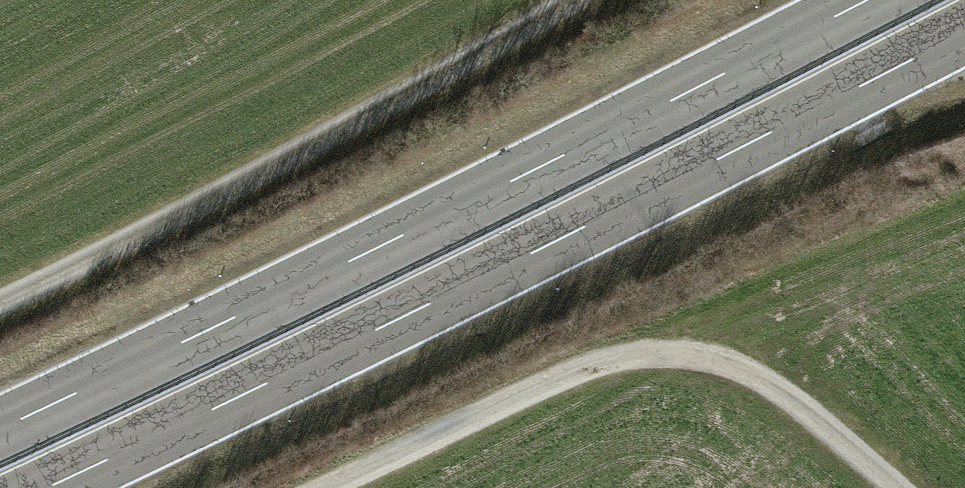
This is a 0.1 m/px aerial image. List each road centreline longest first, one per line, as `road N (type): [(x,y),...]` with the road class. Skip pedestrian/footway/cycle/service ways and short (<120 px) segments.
road 1 (trunk): [(46,487),(964,33)]
road 2 (trunk): [(869,0),(0,429)]
road 3 (track): [(575,0),(319,141),(0,301)]
road 4 (track): [(319,487),(569,373),(655,352),(714,361),(763,382),(896,487)]

